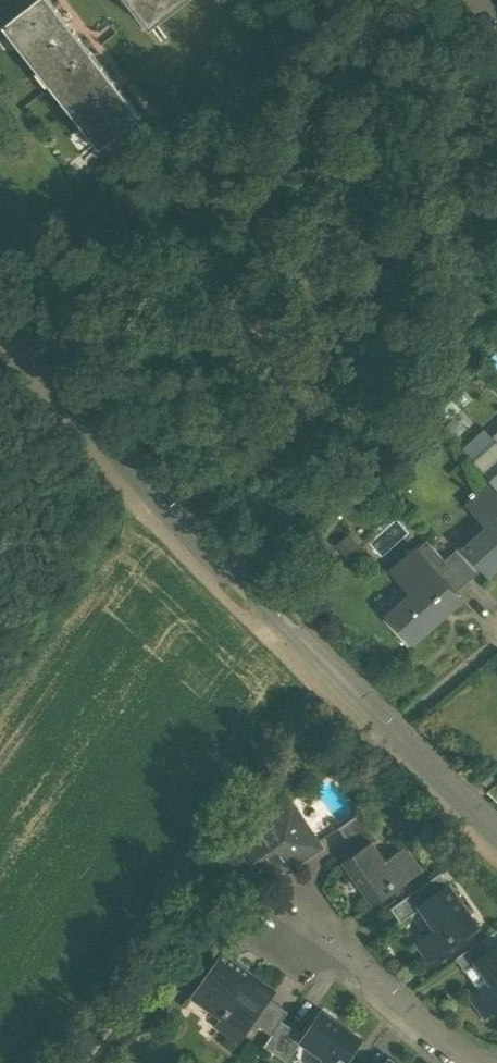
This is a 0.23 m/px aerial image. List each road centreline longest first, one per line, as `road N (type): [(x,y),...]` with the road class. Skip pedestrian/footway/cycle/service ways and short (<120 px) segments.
road 1 (tertiary): [(0,317),(280,627),(496,832)]
road 2 (residential): [(481,1062),(313,939),(277,893)]

